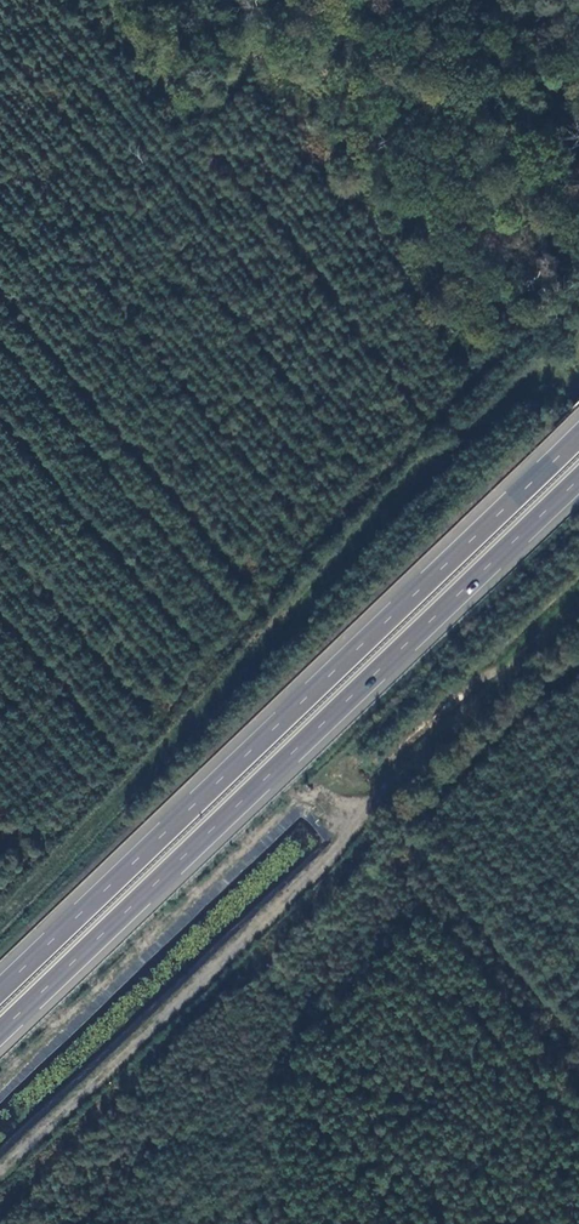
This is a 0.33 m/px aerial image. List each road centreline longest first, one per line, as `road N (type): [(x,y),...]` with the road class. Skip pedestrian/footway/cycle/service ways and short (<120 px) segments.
road 1 (motorway): [(0,1034),(578,481)]
road 2 (motorway): [(578,439),(0,991)]

